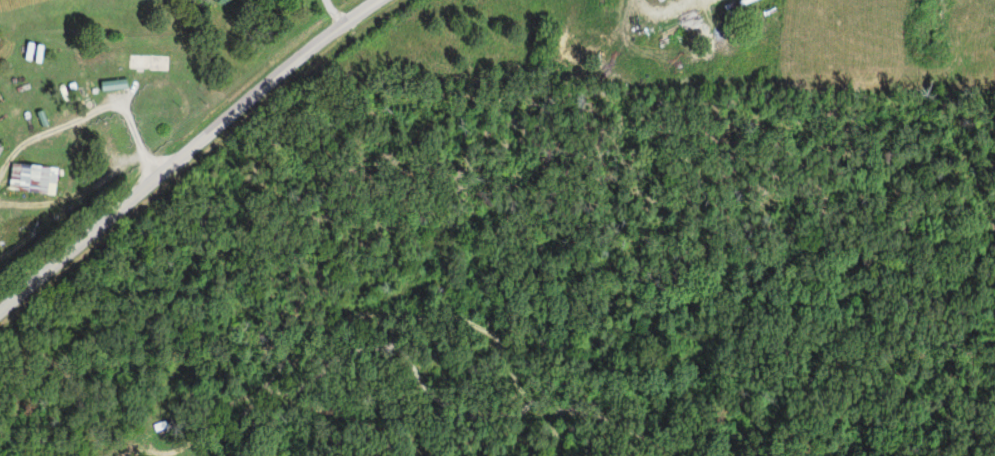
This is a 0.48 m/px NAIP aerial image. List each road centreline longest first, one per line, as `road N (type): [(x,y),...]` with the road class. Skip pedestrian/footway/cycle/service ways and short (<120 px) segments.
road 1 (residential): [(0,310),(375,0)]

